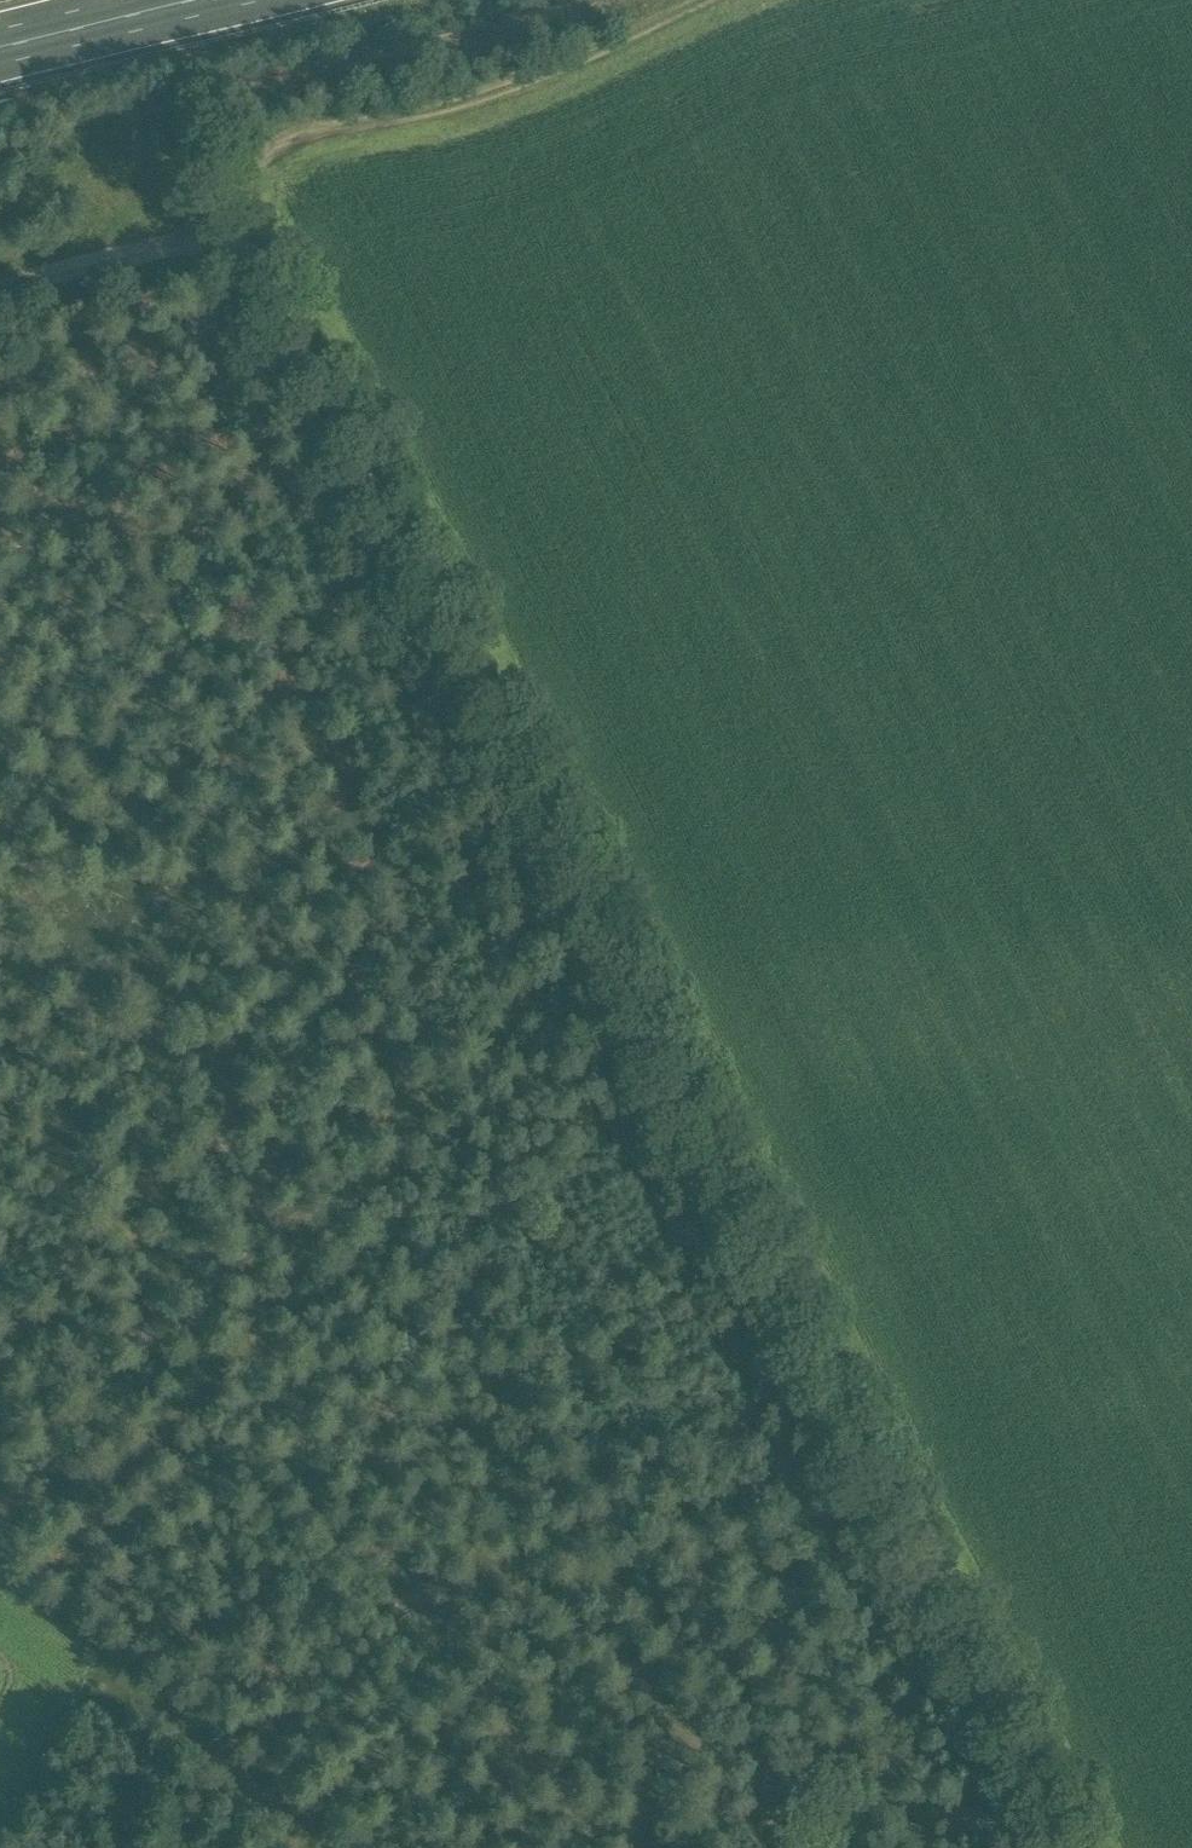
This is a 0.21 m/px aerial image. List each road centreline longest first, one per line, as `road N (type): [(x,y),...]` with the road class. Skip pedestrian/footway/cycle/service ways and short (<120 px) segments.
road 1 (unclassified): [(0,290),(215,248),(255,262),(1065,1847)]
road 2 (track): [(0,829),(245,488),(258,474),(284,478),(875,1638),(886,1674),(881,1708),(745,1847)]
road 3 (track): [(773,1819),(0,1122)]
road 4 (track): [(27,1581),(543,984)]
road 5 (track): [(0,673),(435,1107)]
road 6 (track): [(334,1847),(0,1558)]
road 7 (motorway): [(0,39),(158,0)]

